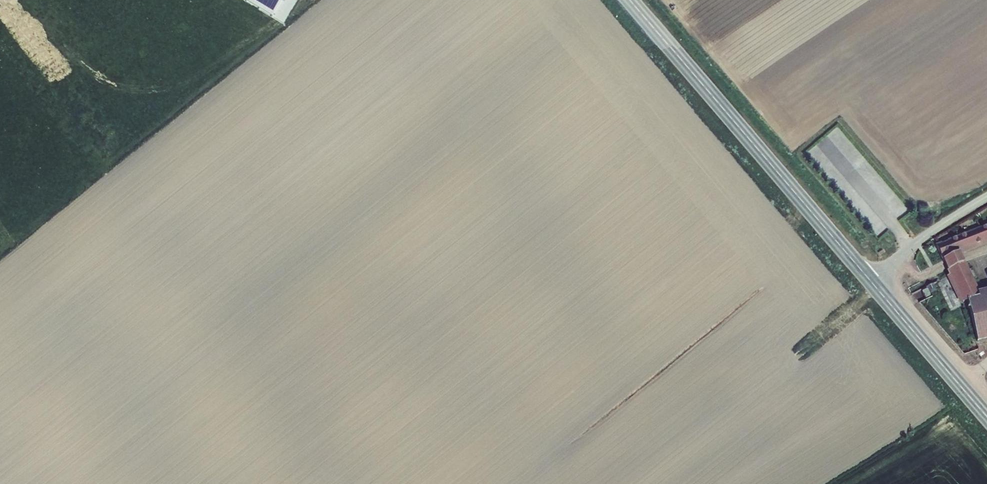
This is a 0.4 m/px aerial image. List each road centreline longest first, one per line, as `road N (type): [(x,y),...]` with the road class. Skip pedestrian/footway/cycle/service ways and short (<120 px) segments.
road 1 (secondary): [(869,279),(630,0)]
road 2 (secondary): [(986,417),(869,279)]
road 3 (residential): [(986,196),(869,279)]

